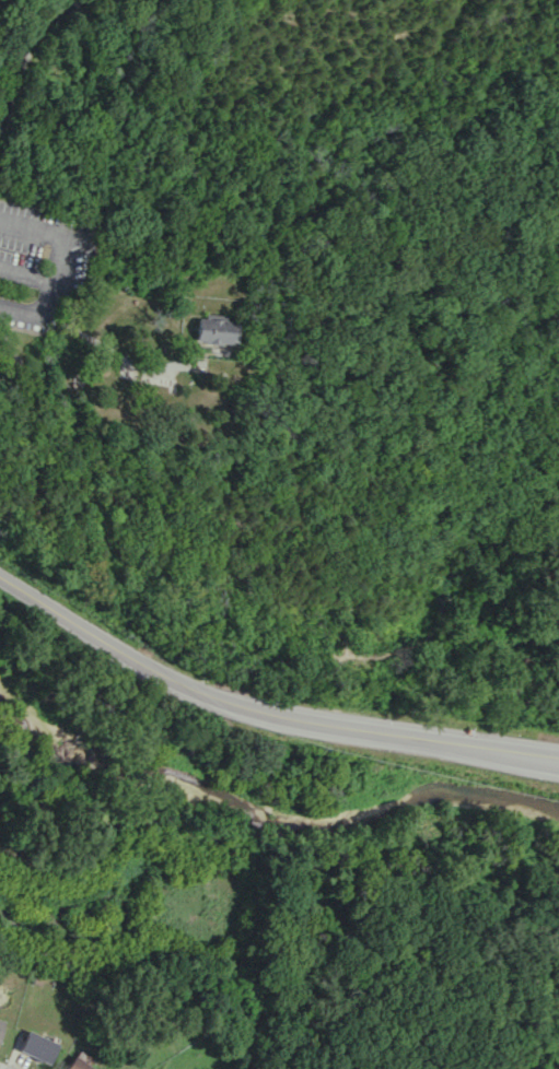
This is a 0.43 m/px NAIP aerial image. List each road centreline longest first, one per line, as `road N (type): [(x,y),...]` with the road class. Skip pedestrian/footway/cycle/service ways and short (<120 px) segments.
road 1 (secondary): [(0,582),(137,666),(220,703),(307,726),(558,767)]
road 2 (residential): [(78,0),(49,11),(25,37),(0,117)]

